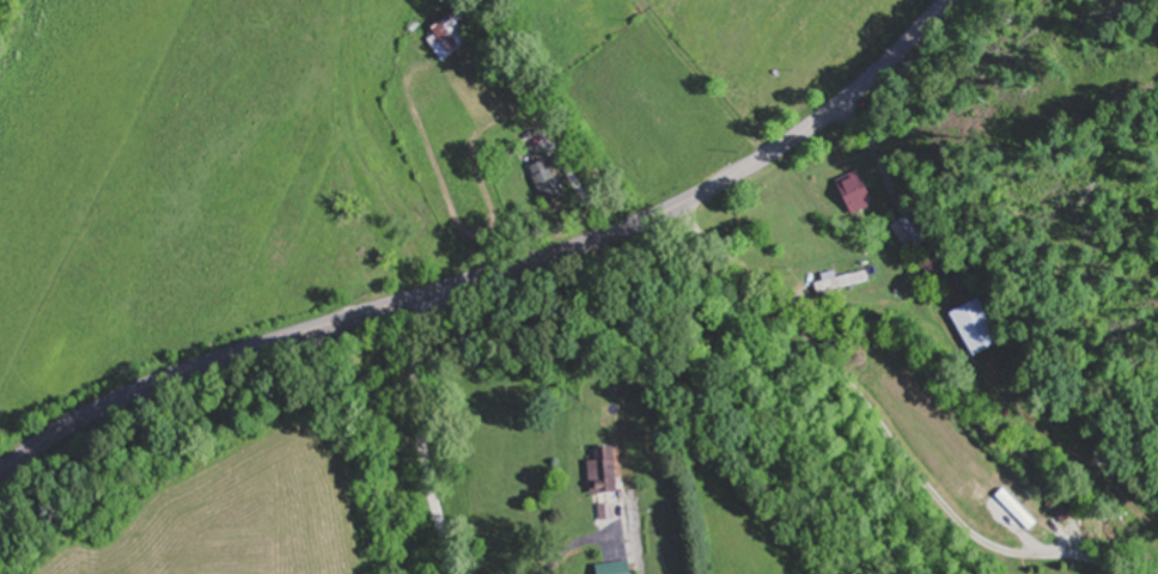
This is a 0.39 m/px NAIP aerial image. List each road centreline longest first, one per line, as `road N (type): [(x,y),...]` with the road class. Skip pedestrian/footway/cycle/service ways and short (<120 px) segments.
road 1 (secondary): [(0,474),(73,423),(157,383),(644,219),(818,116),(945,0)]
road 2 (residential): [(674,203),(798,319),(921,475),(1013,573)]
road 3 (residential): [(461,573),(425,440),(420,365),(433,293)]

